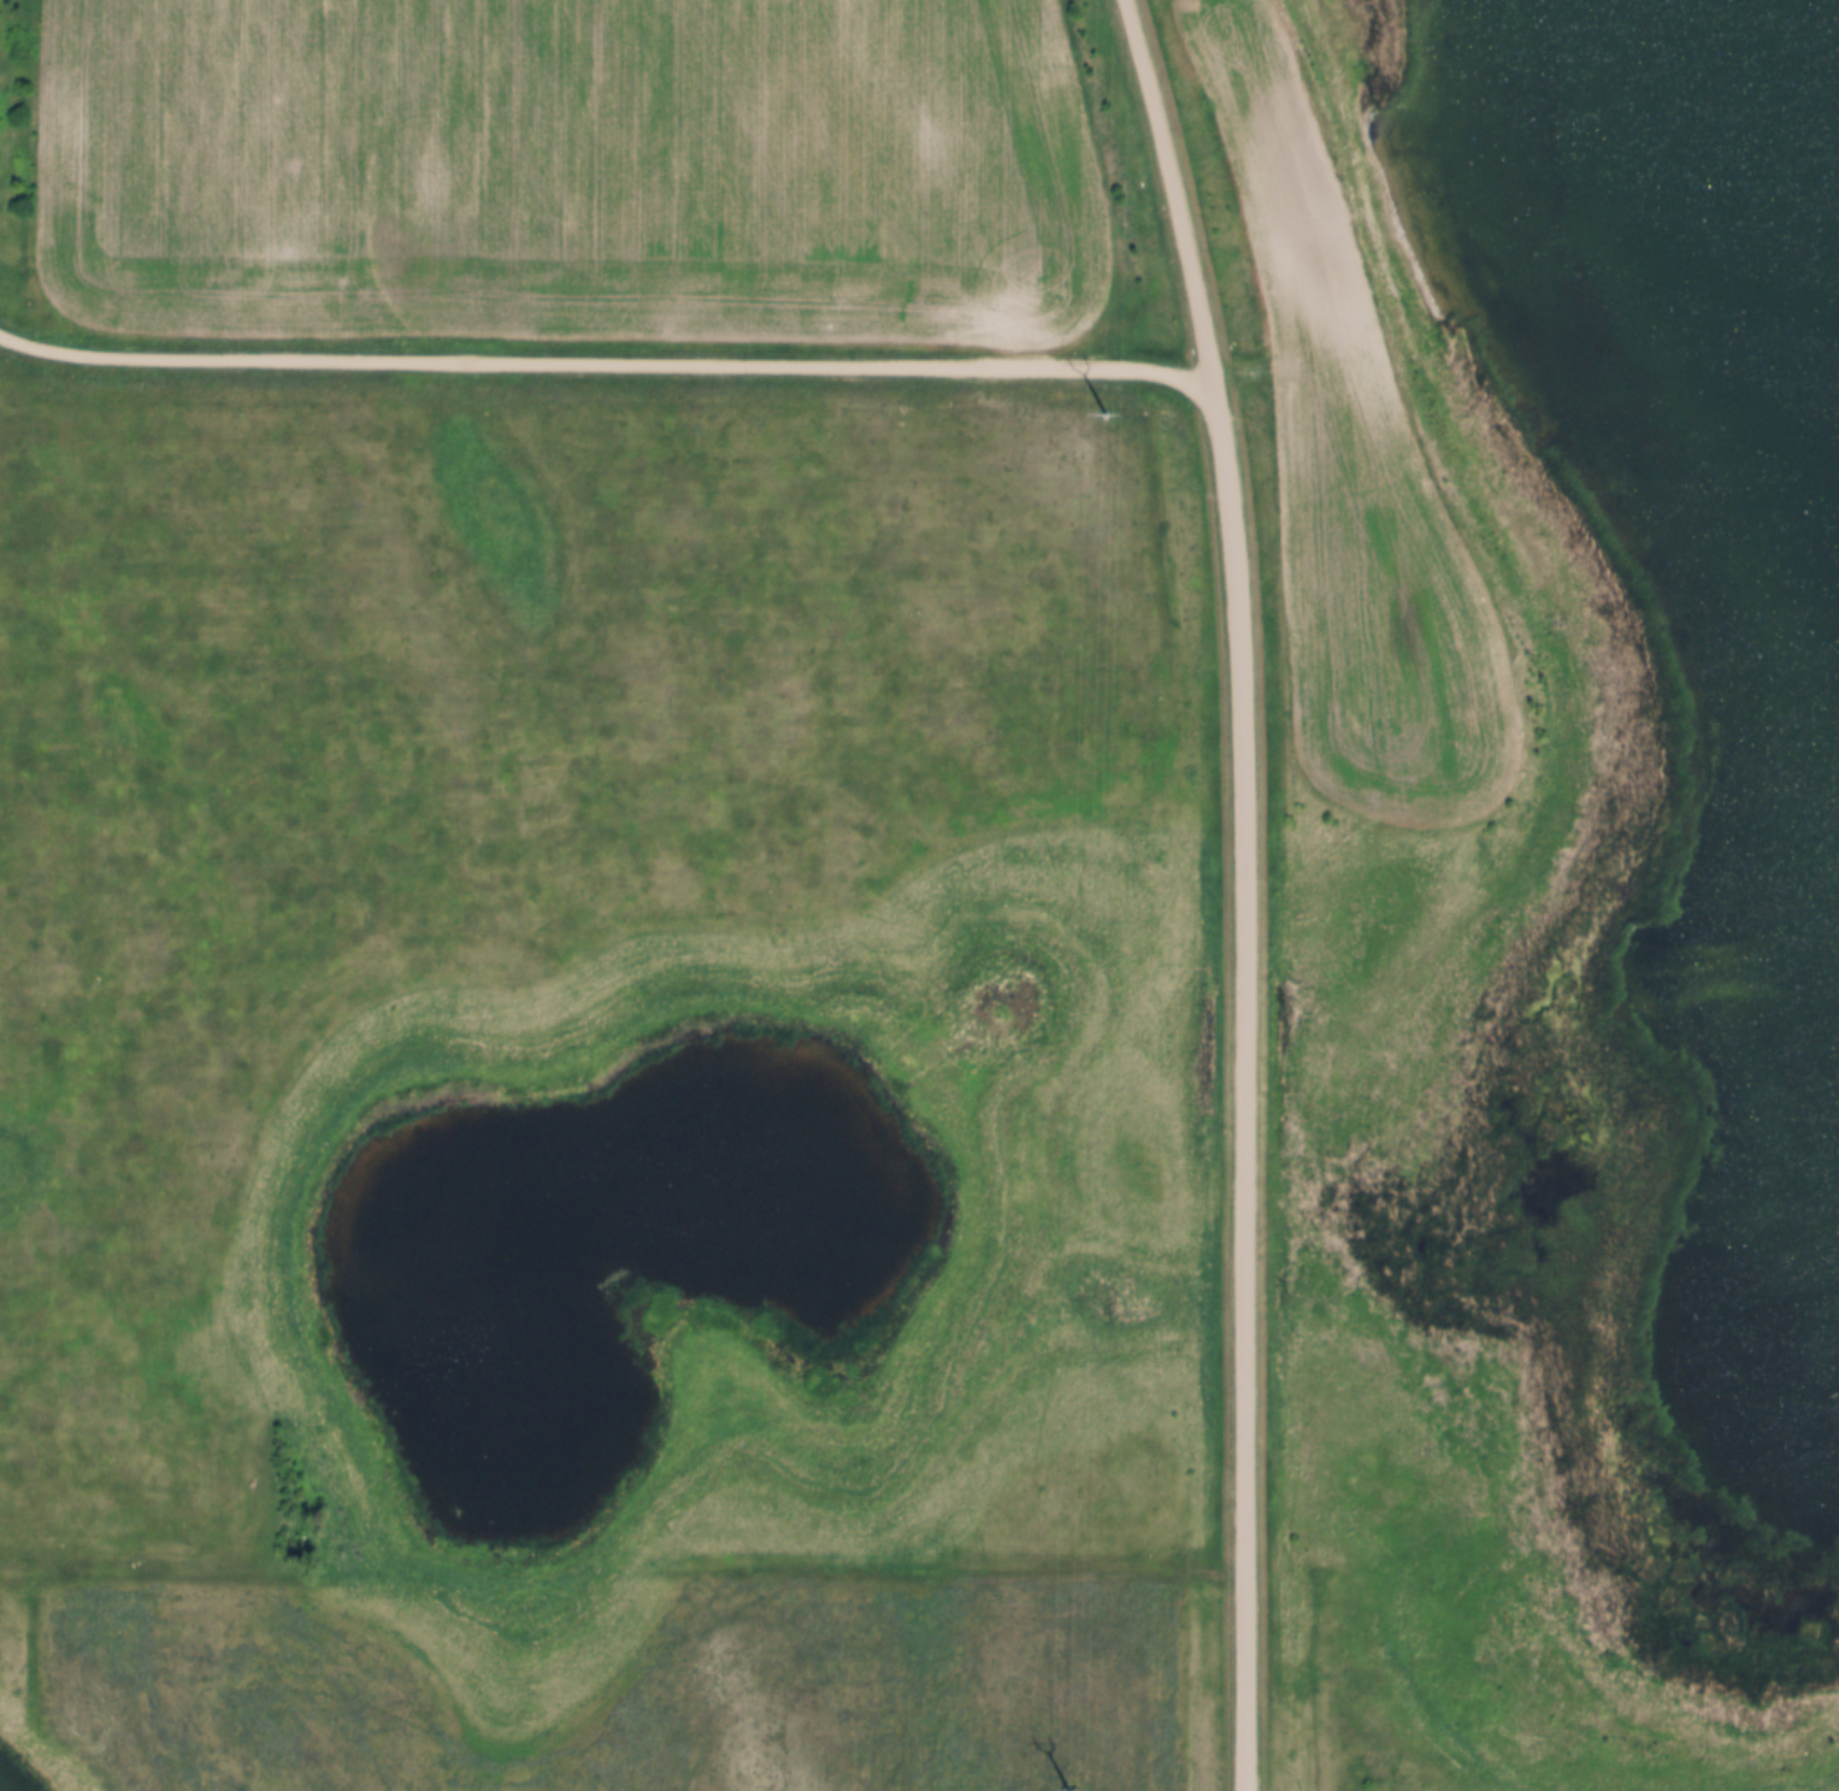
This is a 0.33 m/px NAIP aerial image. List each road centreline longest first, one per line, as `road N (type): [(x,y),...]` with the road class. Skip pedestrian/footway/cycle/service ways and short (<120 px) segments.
road 1 (tertiary): [(1243,1790),(1242,689),(1224,453),(1123,0)]

